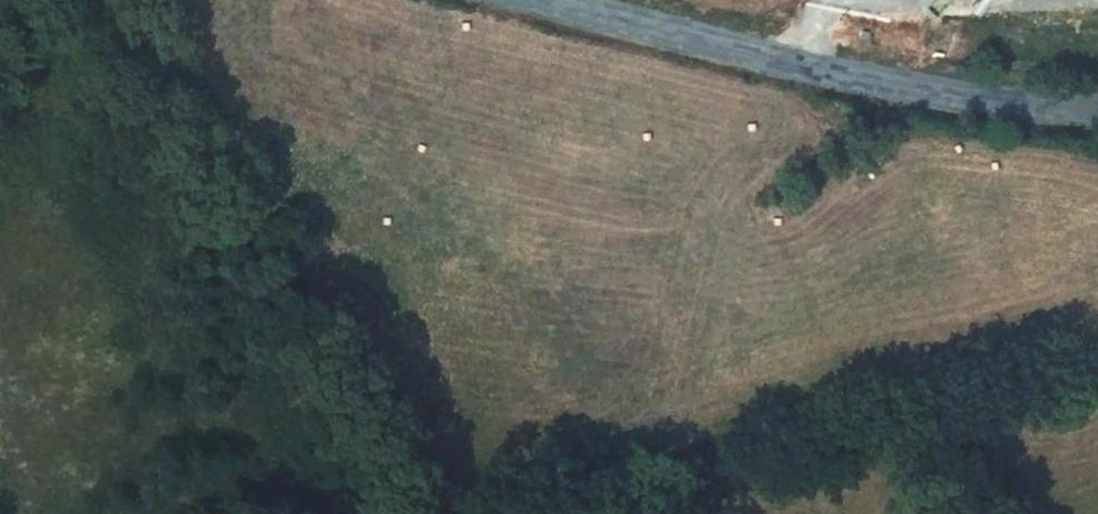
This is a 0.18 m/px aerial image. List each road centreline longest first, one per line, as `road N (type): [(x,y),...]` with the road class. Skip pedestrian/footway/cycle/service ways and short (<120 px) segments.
road 1 (unclassified): [(1097,111),(787,67),(528,0)]

